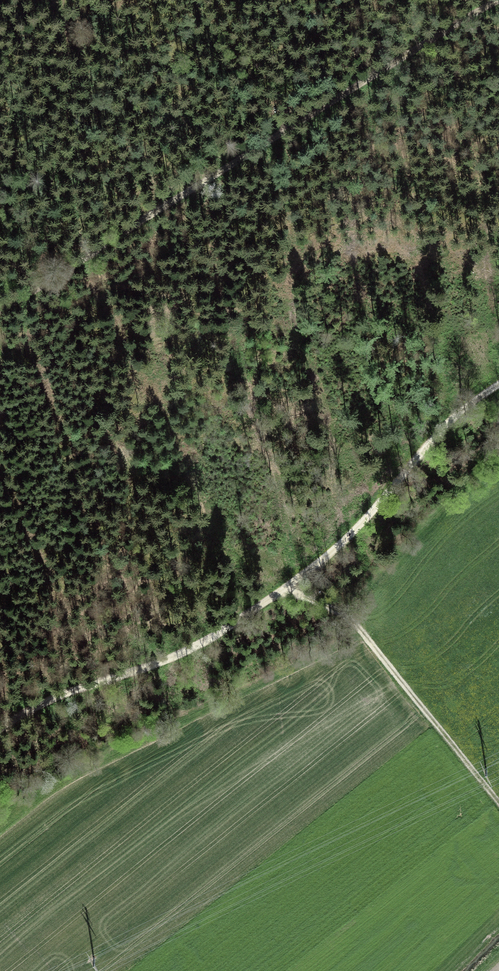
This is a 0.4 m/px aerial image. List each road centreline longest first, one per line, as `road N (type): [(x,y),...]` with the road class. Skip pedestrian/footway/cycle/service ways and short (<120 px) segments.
road 1 (track): [(0,726),(46,699),(188,650),(263,603),(347,540),(436,433),(498,384)]
road 2 (track): [(0,310),(498,0)]
road 3 (track): [(281,591),(353,623),(498,805)]

